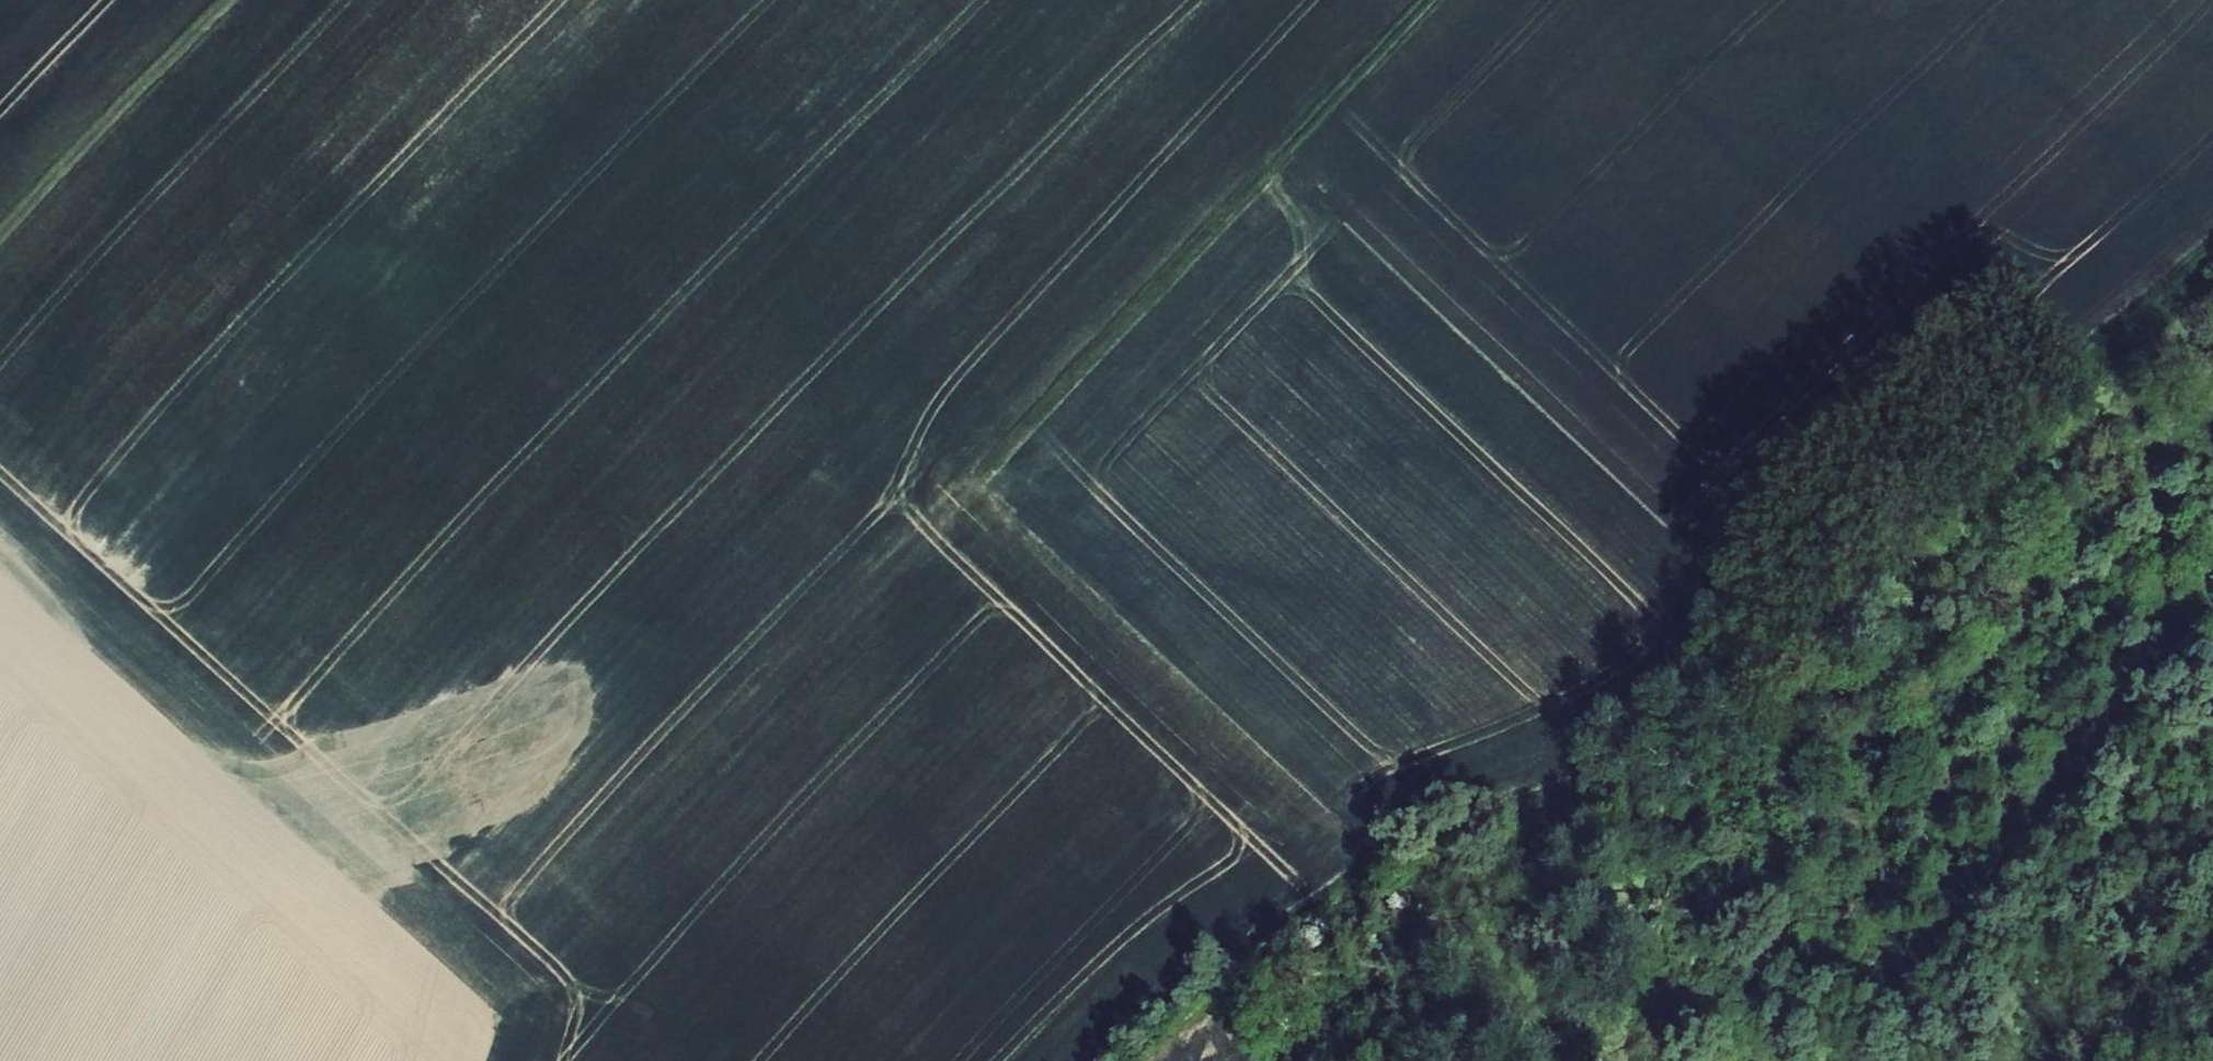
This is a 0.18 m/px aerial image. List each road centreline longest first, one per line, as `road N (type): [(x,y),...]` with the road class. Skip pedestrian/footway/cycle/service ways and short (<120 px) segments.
road 1 (track): [(224,0),(0,243)]

